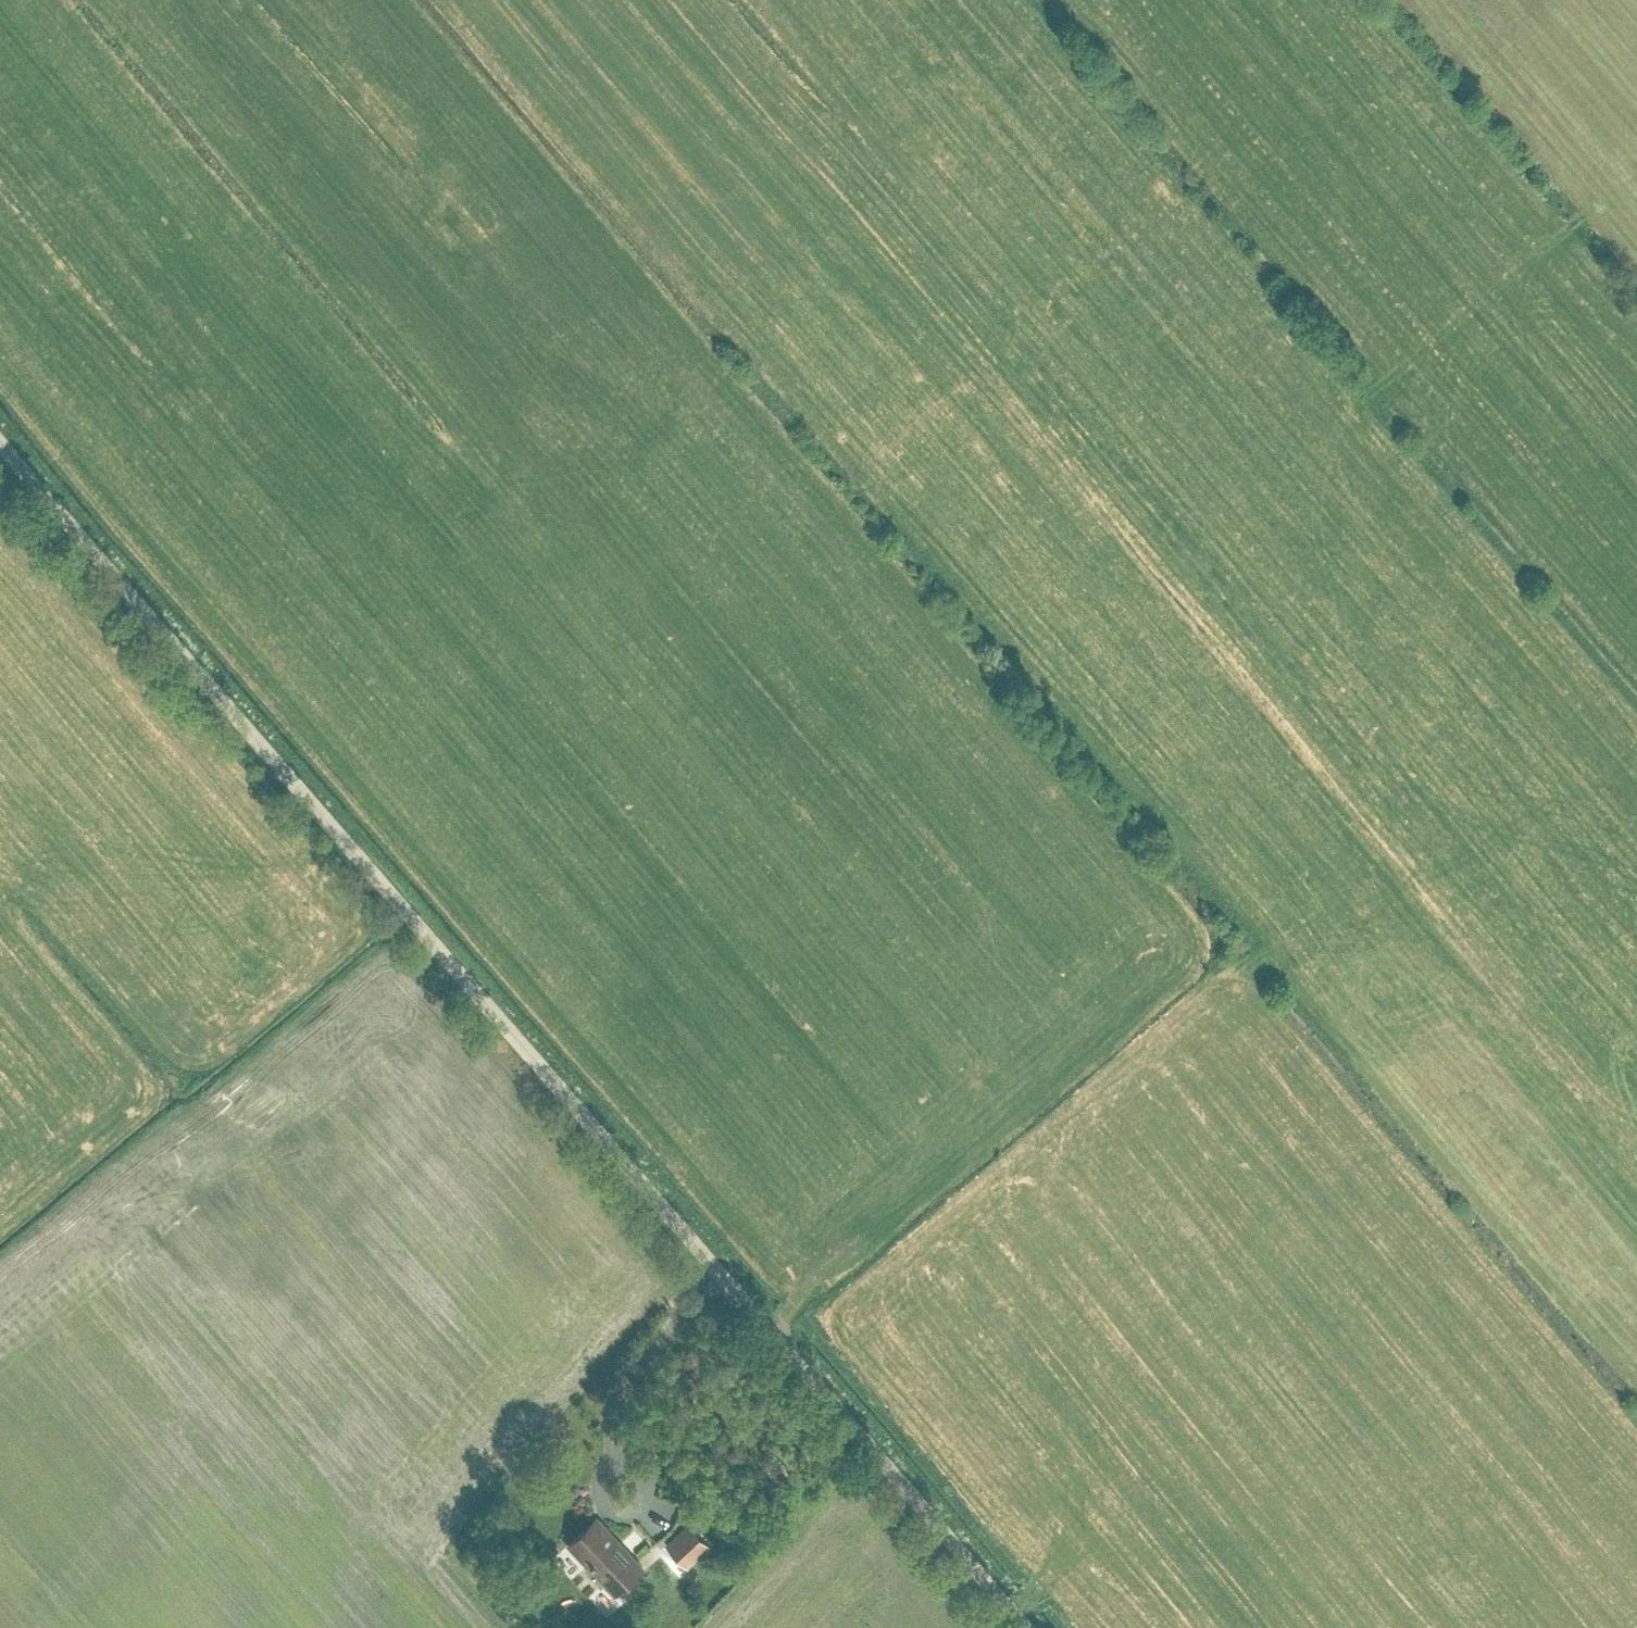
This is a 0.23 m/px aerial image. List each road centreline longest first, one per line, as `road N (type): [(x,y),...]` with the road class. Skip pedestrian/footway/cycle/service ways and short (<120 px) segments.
road 1 (unclassified): [(1027,1627),(0,437)]

